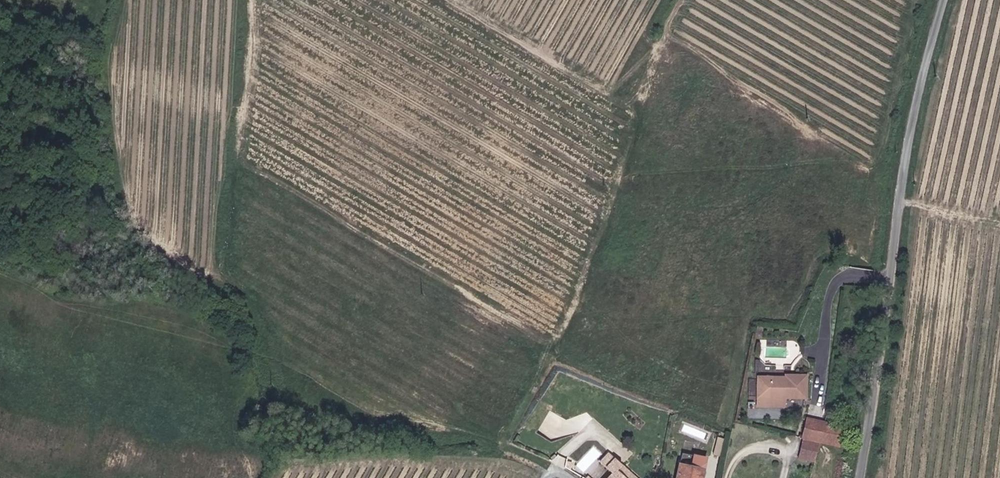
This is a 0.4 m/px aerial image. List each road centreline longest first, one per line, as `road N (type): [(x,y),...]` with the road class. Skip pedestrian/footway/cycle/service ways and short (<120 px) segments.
road 1 (unclassified): [(951,0),(910,151),(889,358),(863,477)]

